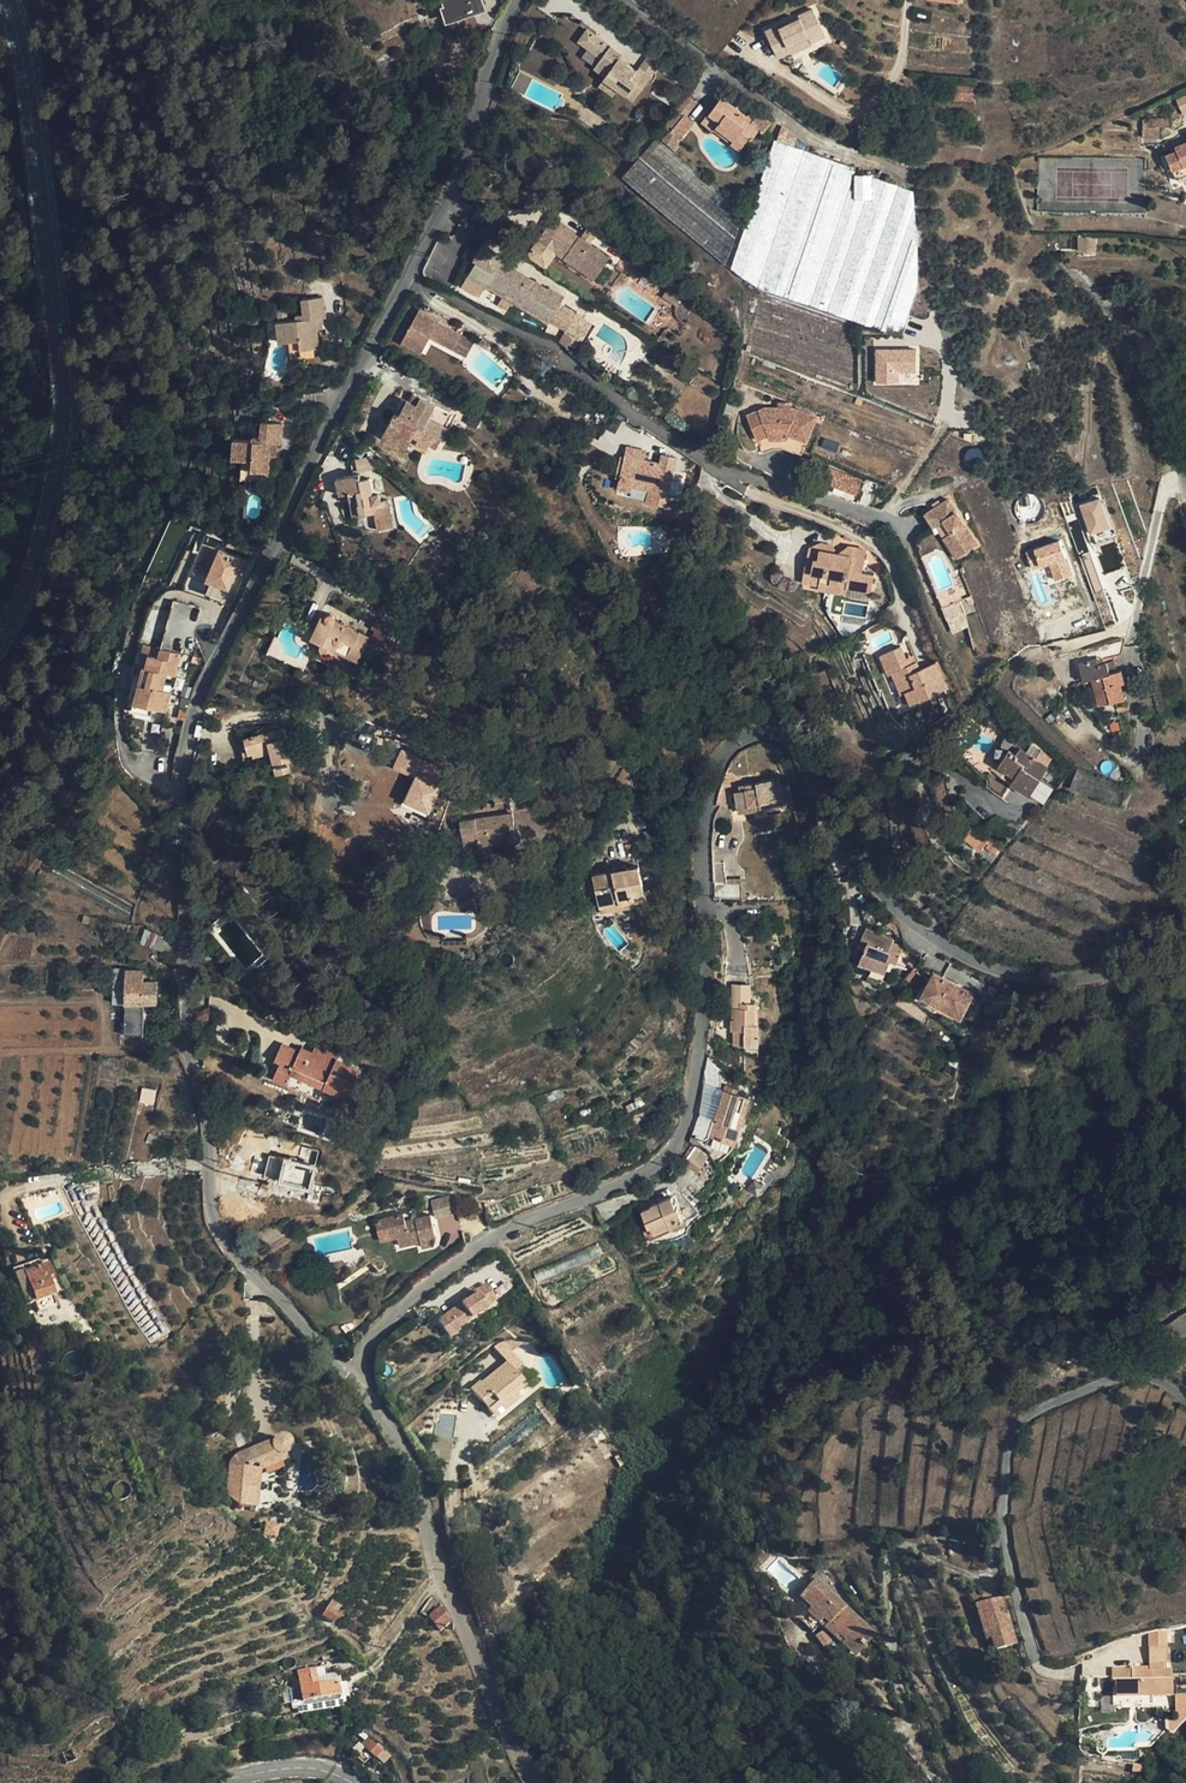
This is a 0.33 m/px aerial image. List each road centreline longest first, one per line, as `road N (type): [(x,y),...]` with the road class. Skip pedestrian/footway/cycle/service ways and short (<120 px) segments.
road 1 (residential): [(363,1382),(247,1266),(214,1219),(208,1121),(186,1054),(183,1014),(185,749),(197,697),(447,197),(517,0)]
road 2 (unclassified): [(363,1382),(363,1351),(373,1334),(467,1254),(630,1181),(673,1150),(690,1107),(703,1010),(706,798),(730,749),(749,737),(771,734),(791,745),(837,835),(879,894),(975,964),(1057,980),(1096,976),(1185,940)]
road 3 (tertiary): [(10,0),(30,86),(65,424),(50,555),(0,651)]
road 4 (unclassified): [(534,1782),(489,1698),(405,1453),(363,1382)]
road 5 (unclassified): [(1185,483),(1134,349),(1150,325),(1185,326)]
road 6 (tertiary): [(202,1782),(288,1767),(331,1771),(354,1782)]

